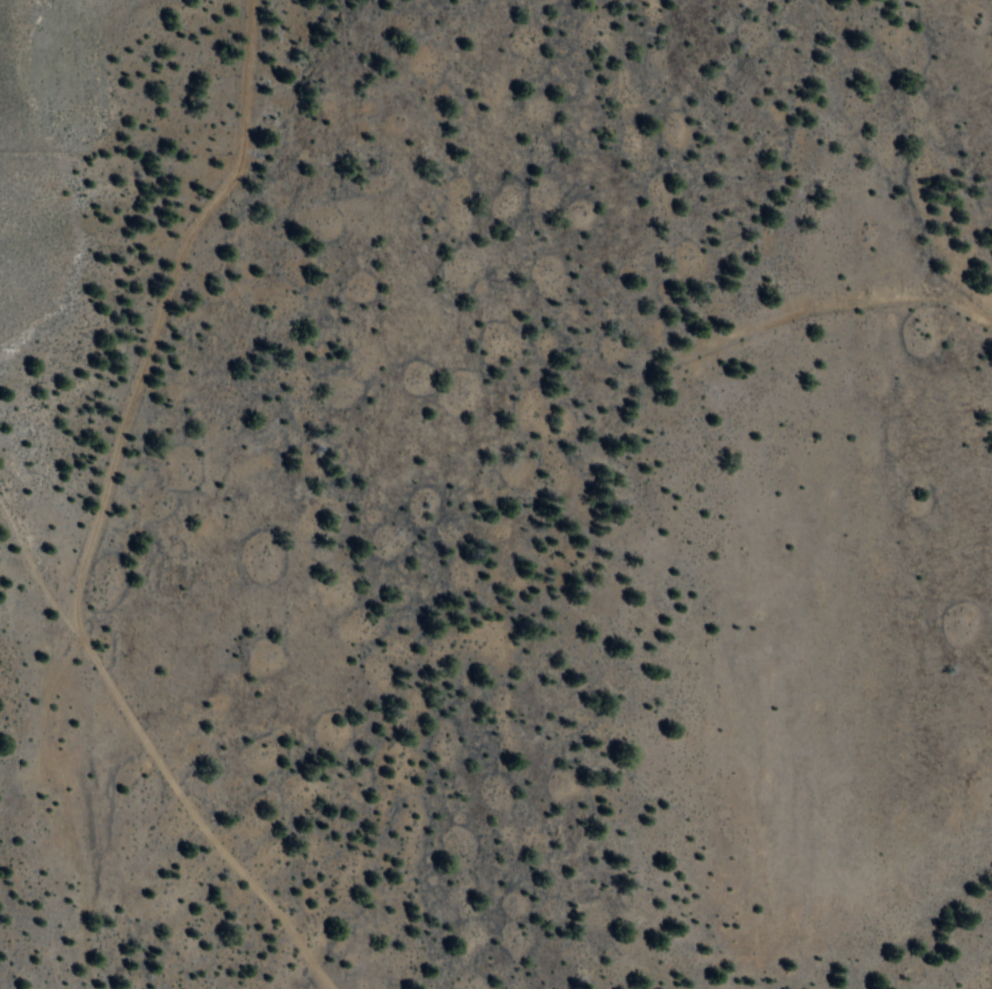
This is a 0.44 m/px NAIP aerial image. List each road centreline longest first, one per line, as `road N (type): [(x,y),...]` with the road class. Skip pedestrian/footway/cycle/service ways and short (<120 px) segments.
road 1 (track): [(79,631),(85,568),(188,240),(241,170),(252,0)]
road 2 (track): [(0,493),(188,800),(336,988)]

